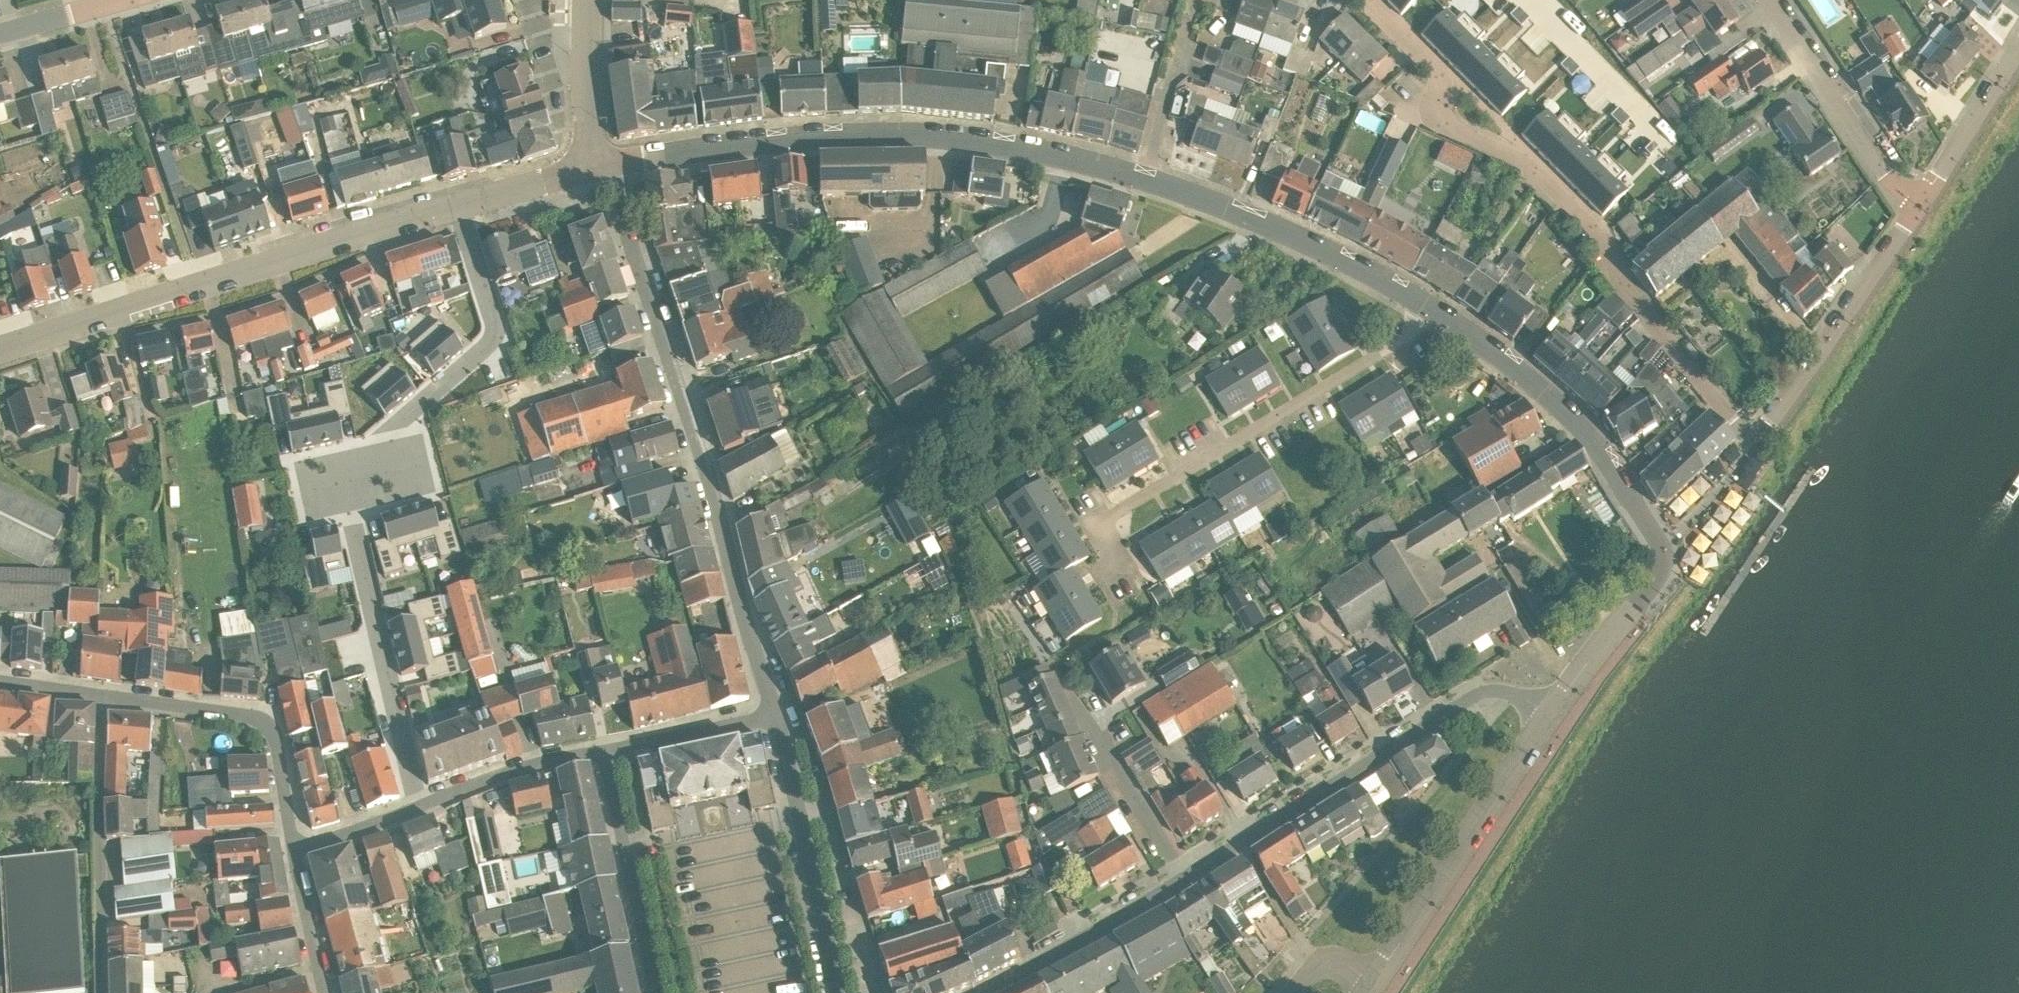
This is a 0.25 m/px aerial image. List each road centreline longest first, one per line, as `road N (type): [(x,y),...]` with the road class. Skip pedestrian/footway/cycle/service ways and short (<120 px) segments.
road 1 (residential): [(1756,439),(1635,300),(1585,219),(1530,166),(1442,118),(1435,69),(1365,0)]
road 2 (residential): [(776,714),(620,189),(595,162)]
road 3 (residential): [(1146,178),(1008,145),(887,134),(595,162)]
road 4 (residential): [(1556,708),(1651,586),(1665,555),(1580,425),(1441,315)]
road 5 (tertiary): [(0,350),(455,202)]
road 6 (residential): [(1123,575),(1093,526),(1441,315)]
road 7 (residential): [(1186,878),(1477,695),(1512,693),(1556,708)]
road 8 (residential): [(345,482),(420,804)]
road 9 (residential): [(1374,982),(1556,708)]
road 10 (residential): [(1441,315),(1299,238),(1146,178)]
road 11 (residential): [(455,202),(495,336),(397,424),(406,467)]
road 12 (residential): [(293,849),(278,739),(265,724),(244,713),(102,695)]
road 13 (residential): [(102,992),(102,695)]
road 14 (residential): [(1756,439),(1921,201)]
road 15 (residential): [(835,992),(776,714)]
road 16 (residential): [(1921,201),(1883,171),(1766,0)]
road 17 (residential): [(660,992),(611,749)]
road 18 (residential): [(974,992),(1186,878)]
road 19 (residential): [(1186,878),(1062,677)]
road 20 (residential): [(420,804),(611,749)]
road 21 (residential): [(1921,201),(2018,47)]
road 22 (residential): [(611,749),(776,714)]
road 23 (tertiary): [(595,162),(587,0)]
road 24 (residential): [(1146,178),(1184,37)]
road 25 (residential): [(322,992),(293,849)]
road 26 (tertiary): [(455,202),(595,162)]
road 27 (residential): [(293,849),(420,804)]

